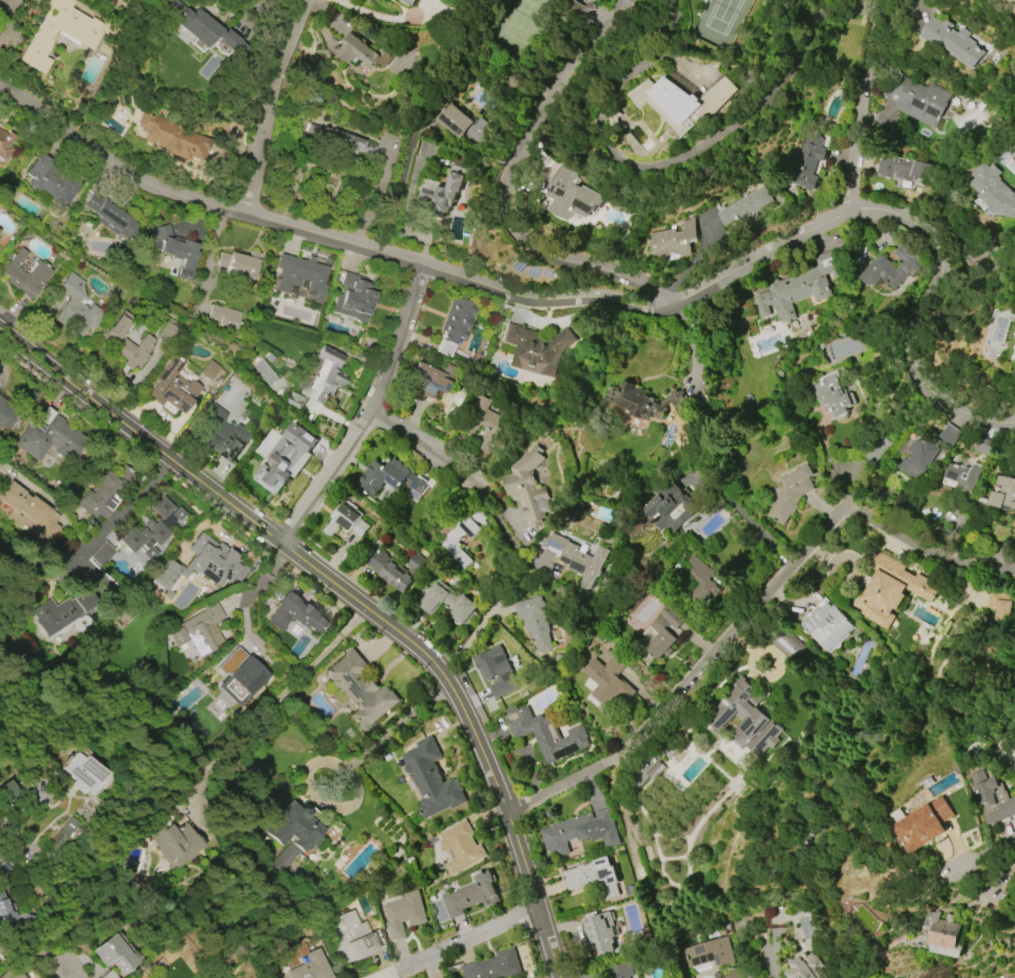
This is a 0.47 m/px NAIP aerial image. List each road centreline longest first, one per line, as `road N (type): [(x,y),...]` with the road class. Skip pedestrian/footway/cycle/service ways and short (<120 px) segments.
road 1 (residential): [(1014,419),(982,419),(937,401),(912,351),(944,277),(937,239),(894,211),(852,207),(671,304),(519,299),(145,184),(0,83)]
road 2 (residential): [(510,815),(618,758),(847,505),(949,564),(1014,572)]
road 3 (residential): [(448,684),(411,643),(0,329)]
road 4 (residential): [(671,304),(633,279),(554,265),(511,226),(506,175),(546,102),(621,0)]
road 5 (residential): [(818,25),(782,88),(731,136),(670,166),(638,170),(606,134),(607,103),(640,68)]
road 6 (residential): [(425,269),(369,417),(277,545)]
road 7 (residential): [(560,977),(510,815),(448,684)]
road 8 (residential): [(244,216),(267,98),(309,0)]
road 9 (residential): [(852,207),(863,0)]
road 10 (residential): [(386,977),(539,910)]

